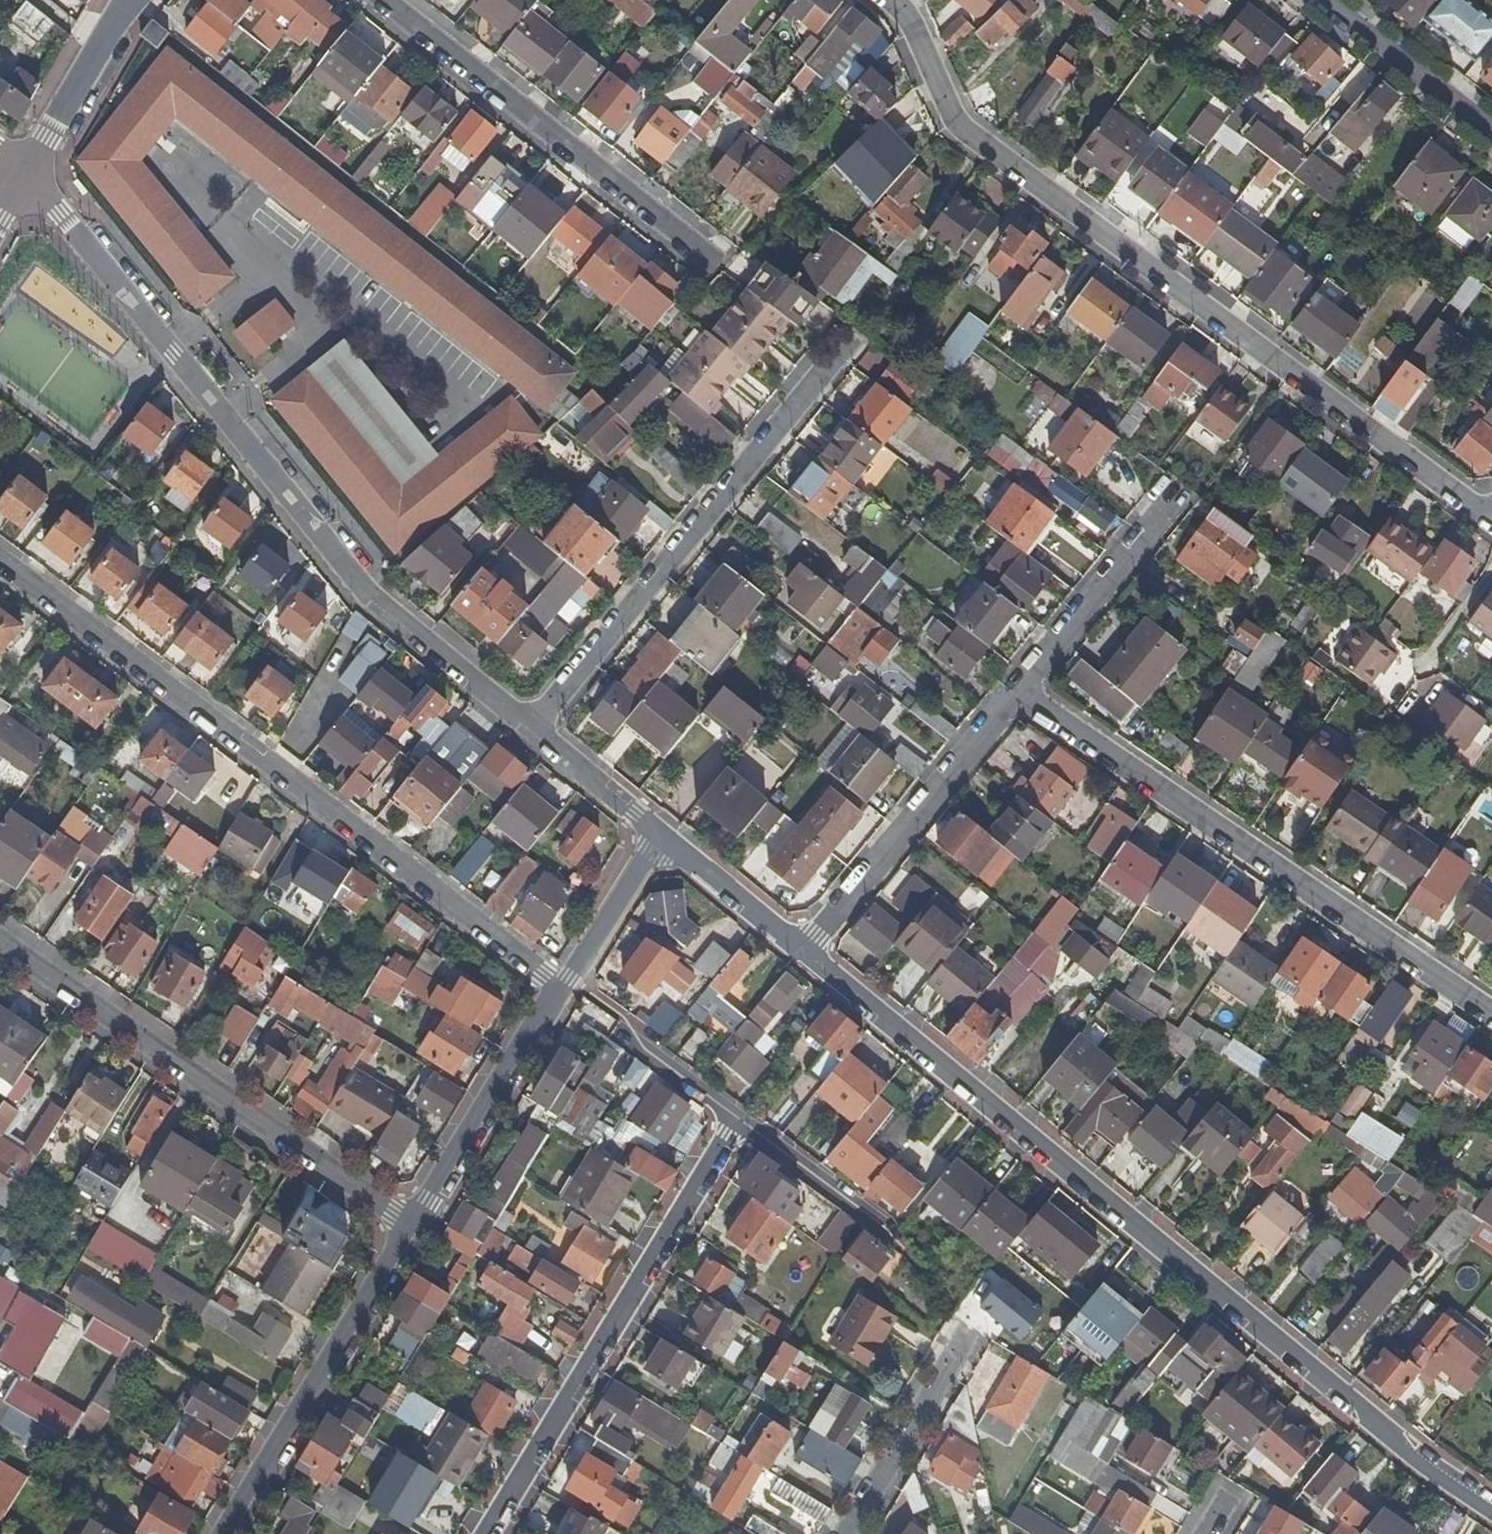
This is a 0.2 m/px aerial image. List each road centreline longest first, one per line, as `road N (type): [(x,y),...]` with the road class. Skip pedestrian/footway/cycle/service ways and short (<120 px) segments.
road 1 (residential): [(804,957),(1413,1457),(1491,1511)]
road 2 (residential): [(890,0),(904,11),(956,127),(1487,519)]
road 3 (residential): [(533,730),(355,592),(25,173)]
road 4 (residential): [(558,992),(0,559)]
road 5 (residential): [(1491,1011),(1018,690)]
road 6 (residential): [(533,730),(846,342)]
road 7 (residential): [(0,945),(407,1225)]
road 8 (residential): [(484,1533),(737,1120)]
road 9 (residential): [(386,0),(710,261)]
road 10 (residential): [(407,1225),(221,1533)]
road 11 (residential): [(804,957),(1018,690)]
road 12 (residential): [(558,992),(407,1225)]
road 13 (residential): [(1018,690),(1174,491)]
road 14 (residential): [(843,1533),(960,1341)]
road 15 (residential): [(1491,132),(1321,0)]
road 16 (tertiary): [(131,0),(25,173)]
road 17 (residential): [(658,835),(804,957)]
road 18 (residential): [(658,835),(558,992)]
road 19 (residential): [(658,835),(533,730)]

